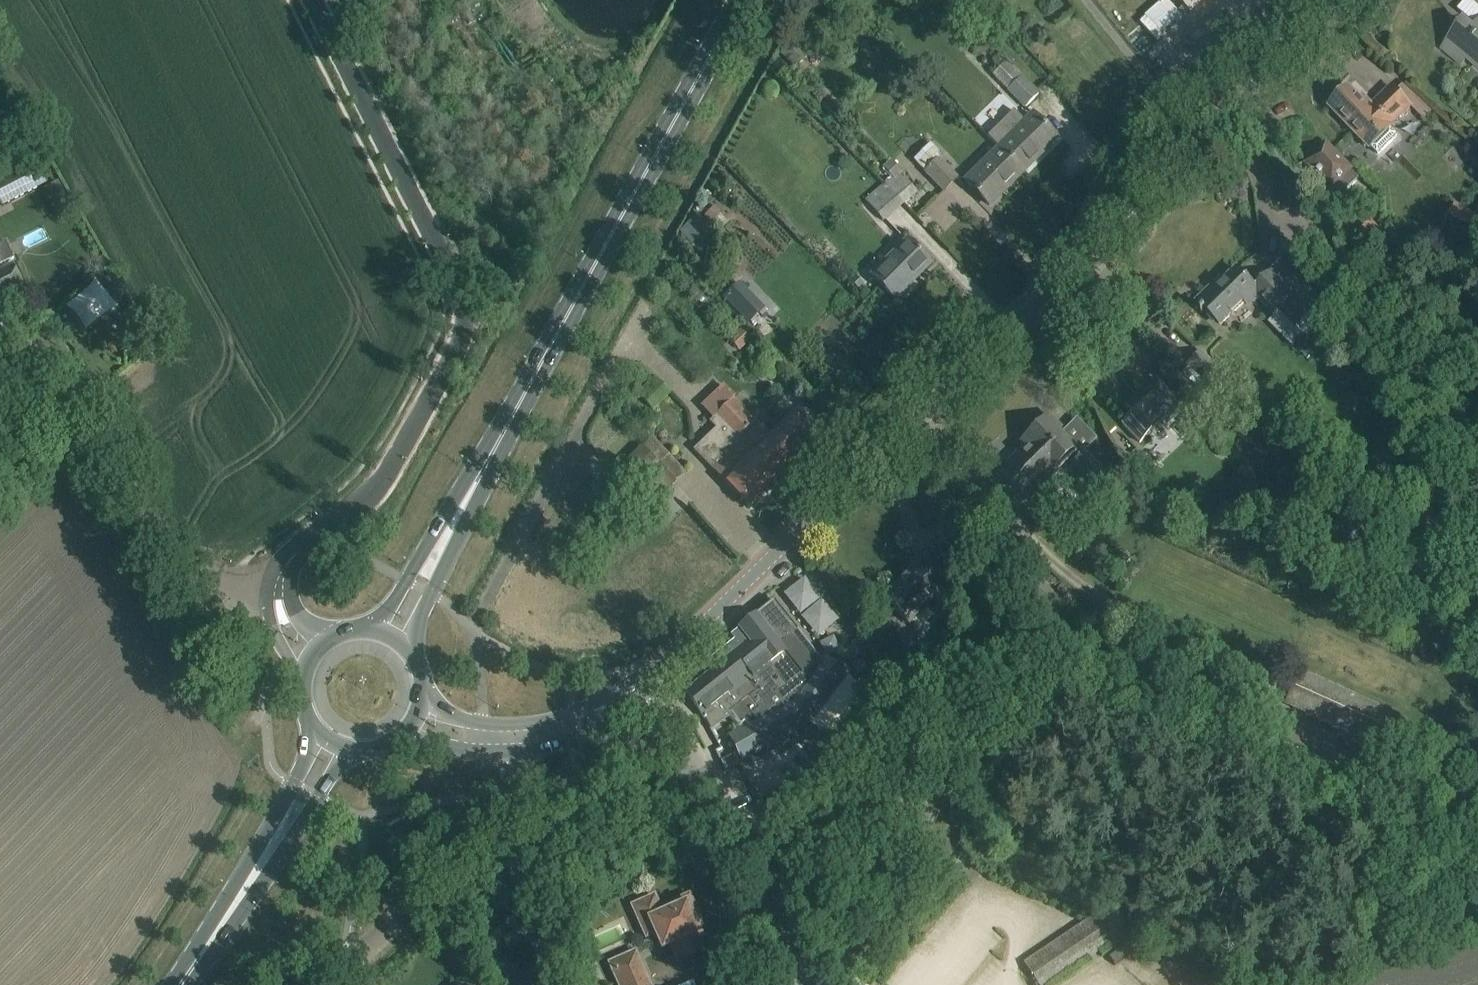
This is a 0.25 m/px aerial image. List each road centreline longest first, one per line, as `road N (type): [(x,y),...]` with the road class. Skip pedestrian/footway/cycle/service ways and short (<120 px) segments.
road 1 (tertiary): [(644,681),(1347,0)]
road 2 (unclassified): [(277,584),(290,559),(378,484),(458,347),(466,312),(314,0)]
road 3 (primary): [(444,536),(741,0)]
road 4 (unclassified): [(277,584),(240,587),(196,572),(163,532),(83,392),(58,363),(0,339)]
road 5 (unclassified): [(807,984),(706,772),(644,681)]
road 6 (unclassified): [(331,984),(493,826),(493,751)]
road 7 (primary): [(181,984),(284,826)]
road 8 (tertiary): [(493,751),(528,752),(585,734),(615,716),(634,688)]
road 9 (tertiary): [(634,688),(544,719),(488,723)]

